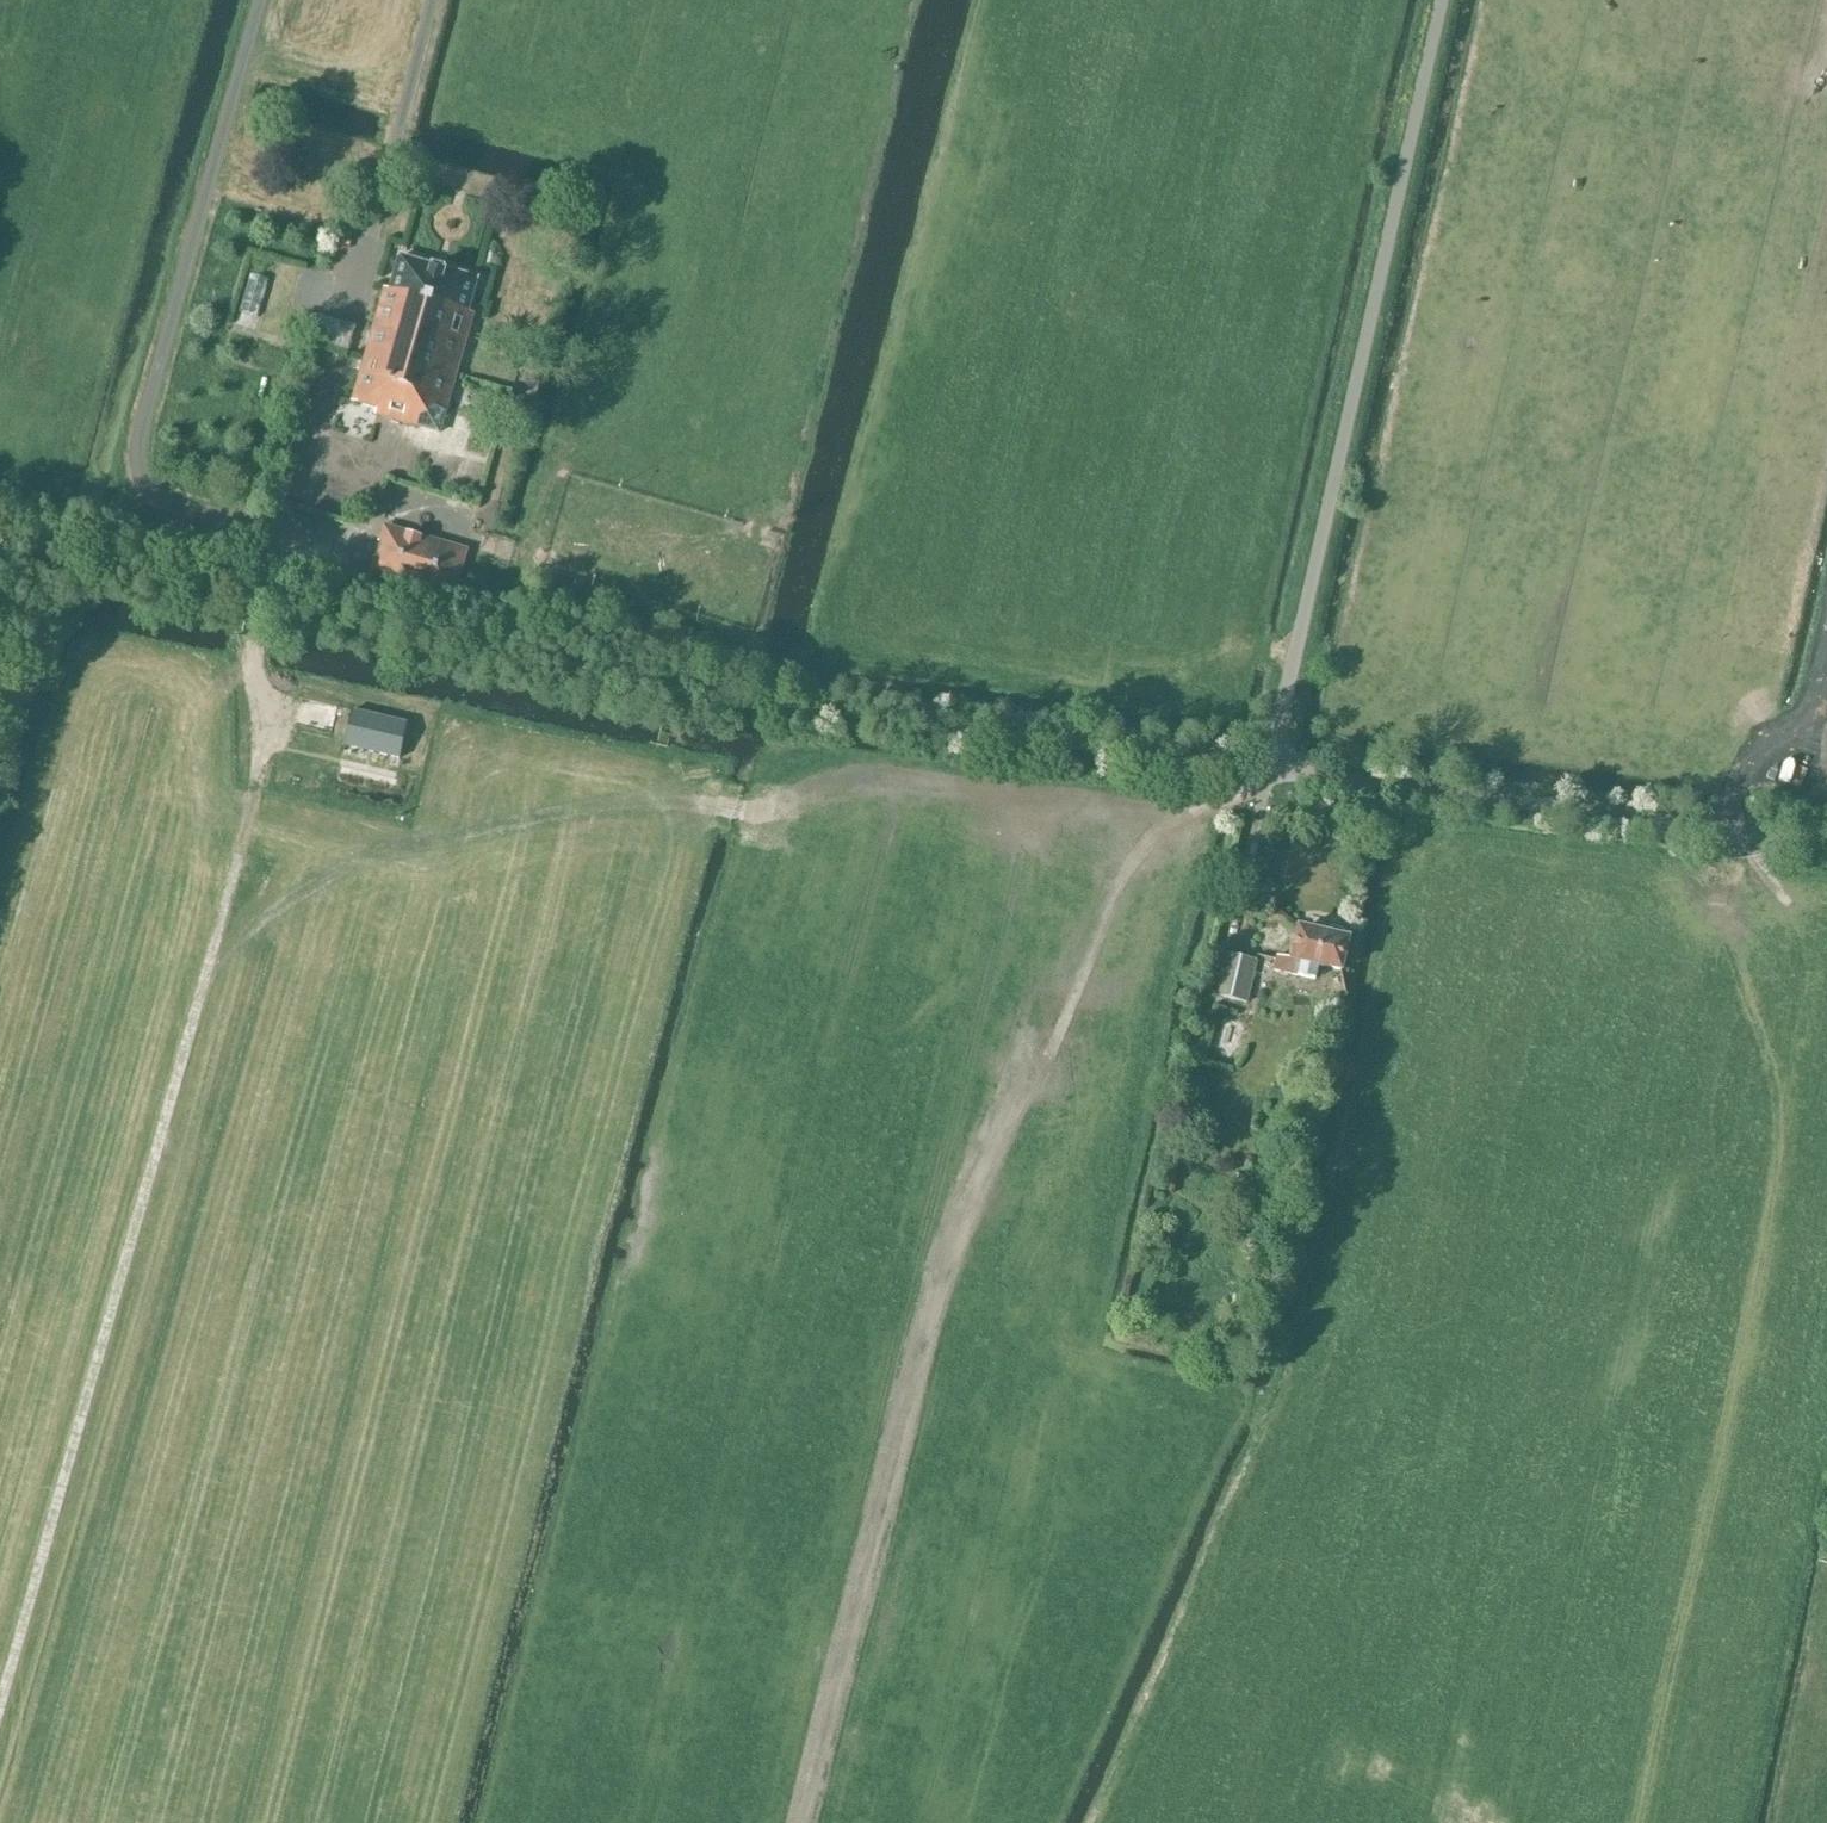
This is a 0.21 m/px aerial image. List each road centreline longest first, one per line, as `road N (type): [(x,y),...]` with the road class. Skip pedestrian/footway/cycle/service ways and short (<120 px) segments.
road 1 (unclassified): [(1826,846),(1291,770),(1276,730),(1440,0)]
road 2 (track): [(272,535),(251,628),(260,742),(254,788),(0,1693)]

